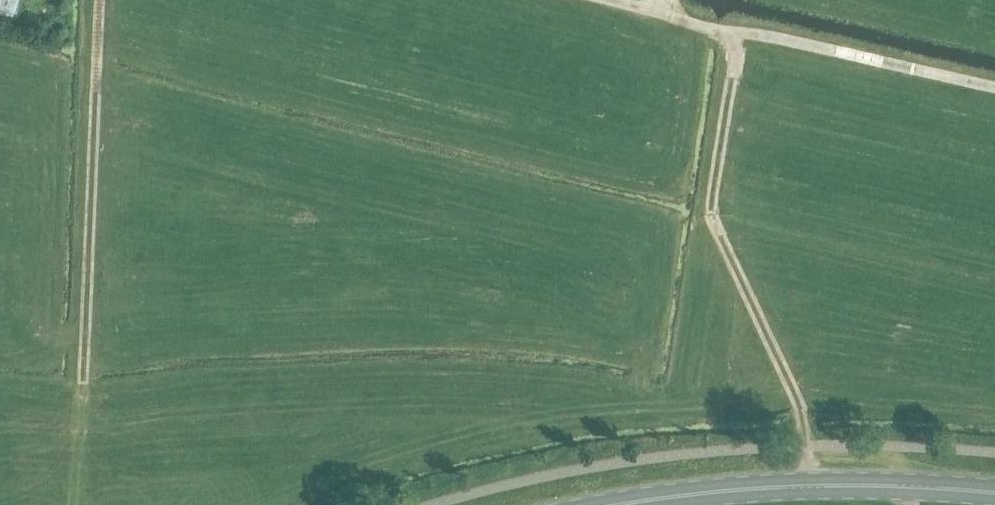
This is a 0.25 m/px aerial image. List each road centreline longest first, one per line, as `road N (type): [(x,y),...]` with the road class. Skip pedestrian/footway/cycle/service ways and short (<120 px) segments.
road 1 (track): [(740,34),(711,215),(804,411),(809,487)]
road 2 (track): [(83,384),(98,0)]
road 3 (secondary): [(994,495),(809,487),(622,504)]
road 4 (track): [(740,34),(994,90)]

